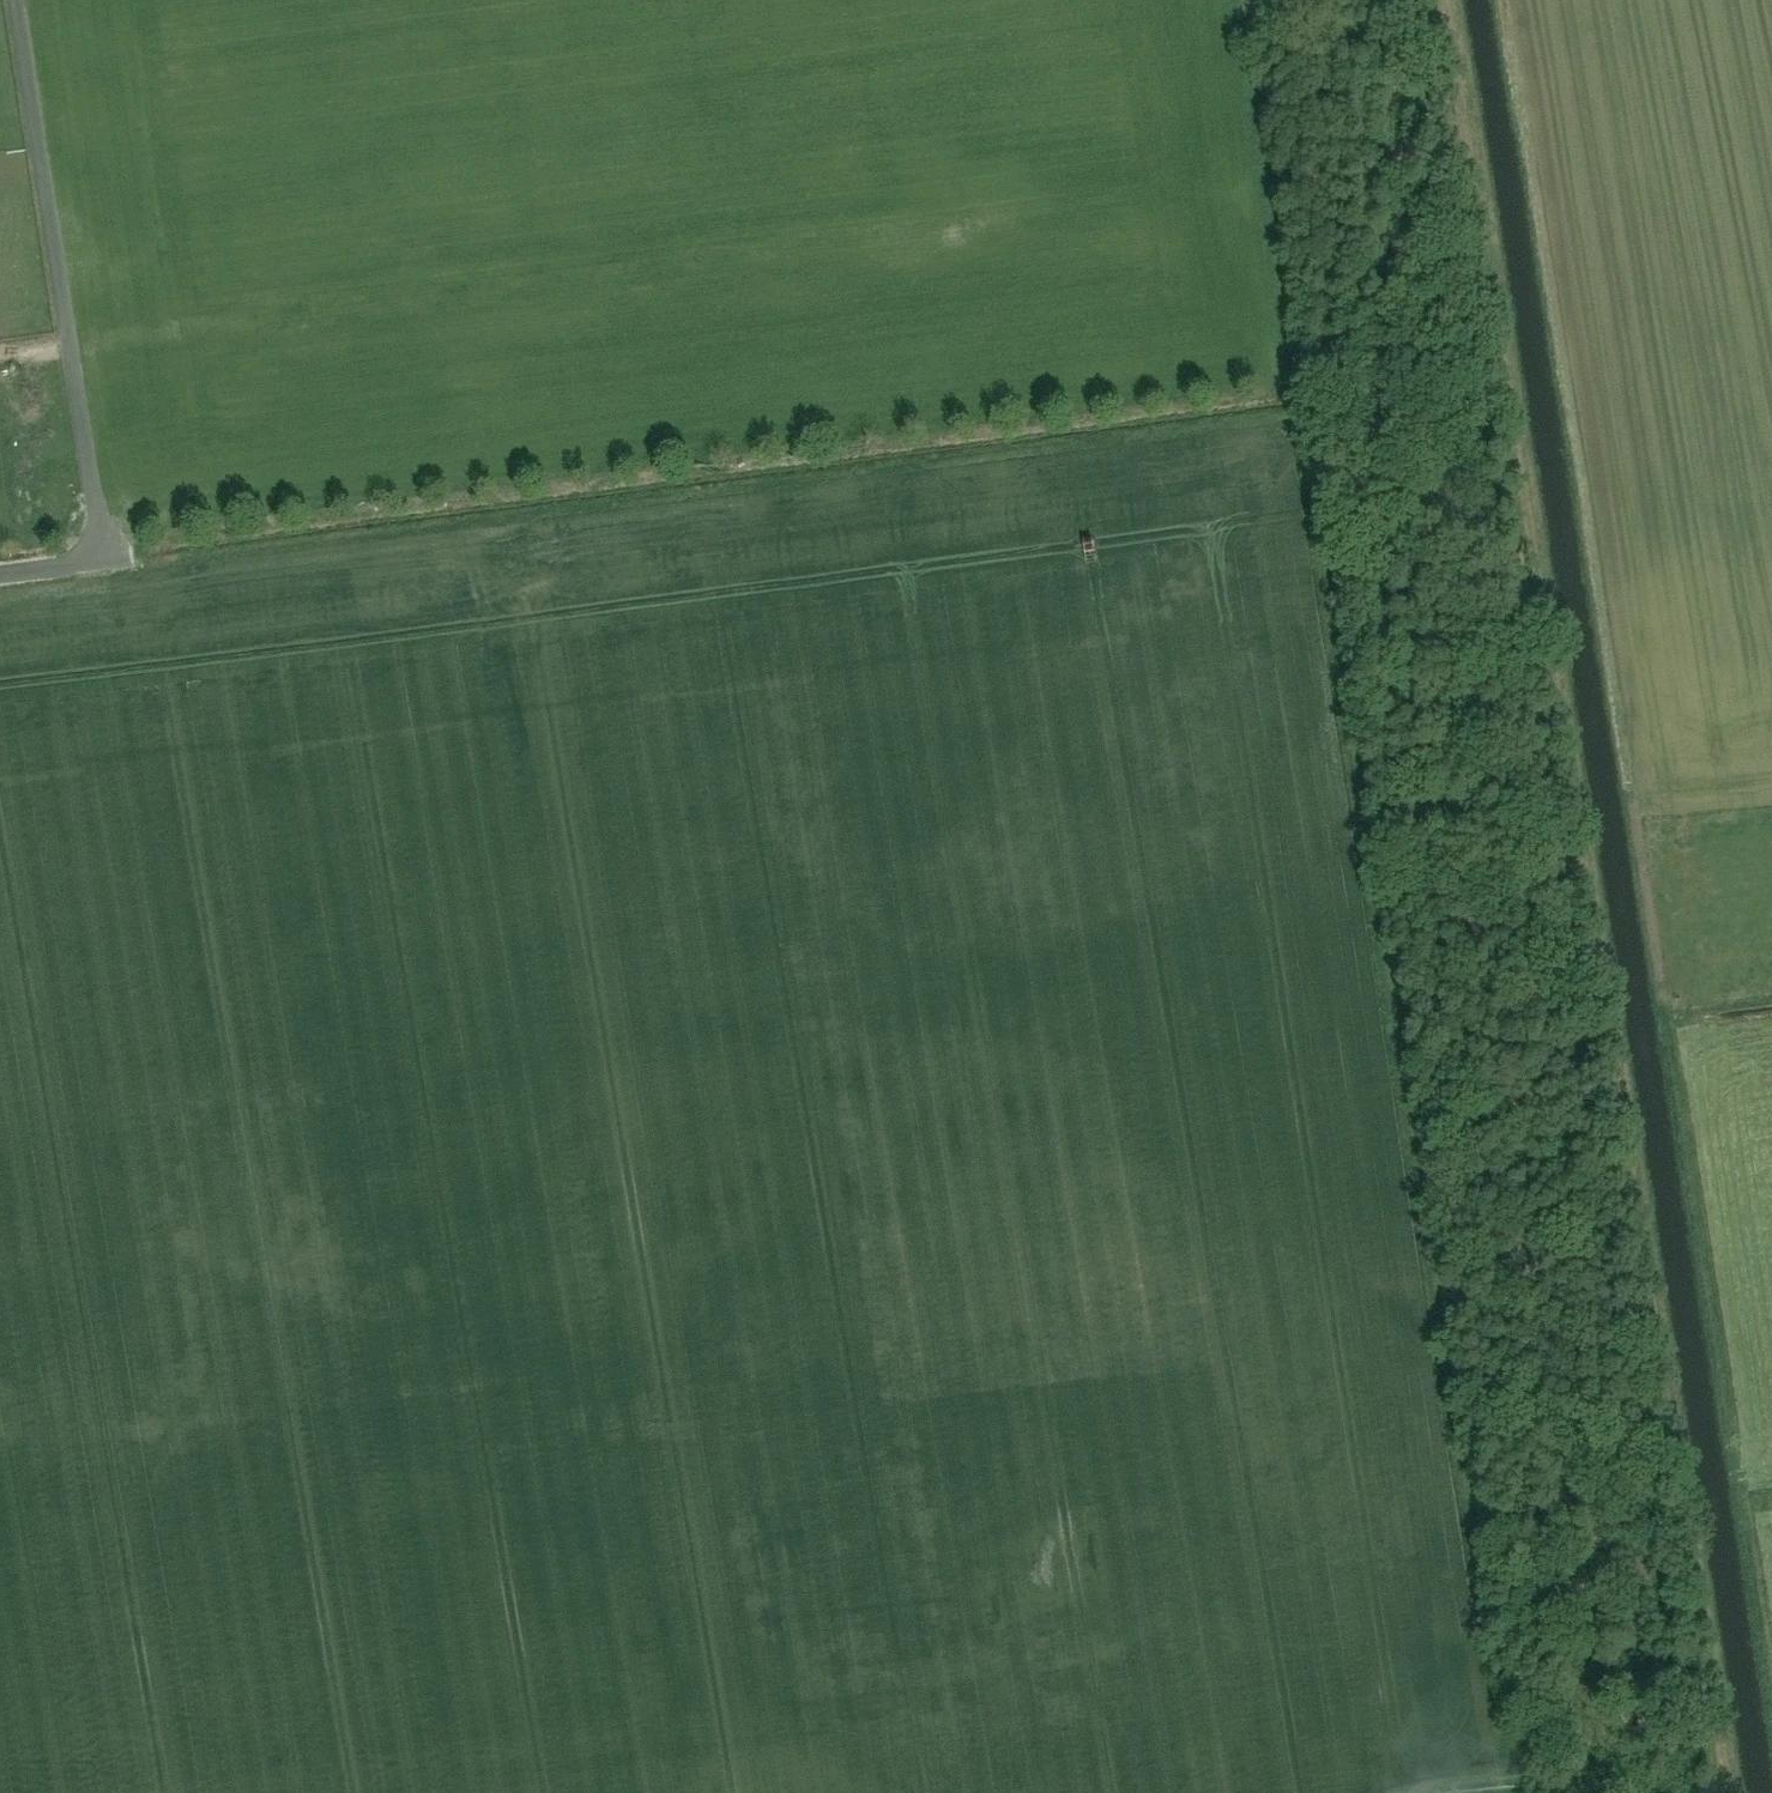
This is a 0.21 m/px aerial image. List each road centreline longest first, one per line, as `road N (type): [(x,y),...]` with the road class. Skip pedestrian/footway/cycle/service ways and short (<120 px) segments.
road 1 (track): [(1722,1792),(1445,0)]

